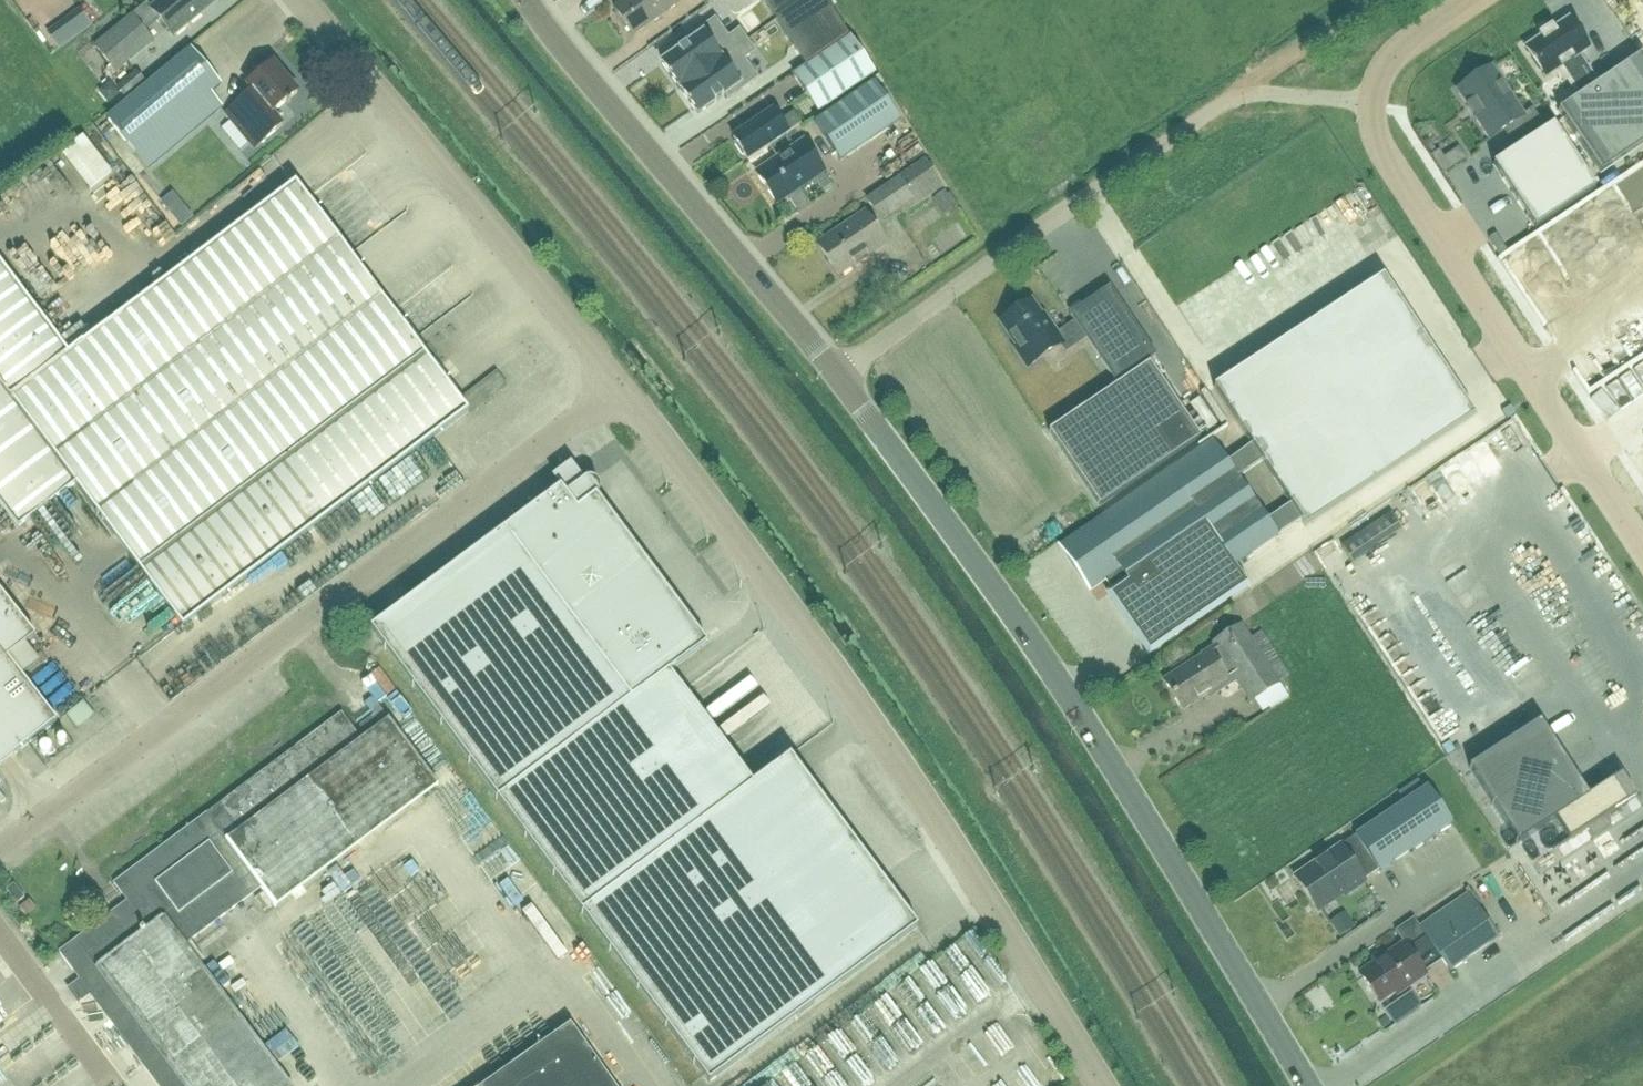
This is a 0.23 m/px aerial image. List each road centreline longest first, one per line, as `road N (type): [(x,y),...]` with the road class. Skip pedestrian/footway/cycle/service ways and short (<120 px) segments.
road 1 (tertiary): [(1306,1085),(1115,770),(969,554),(835,376)]
road 2 (unclassified): [(1101,1085),(941,819),(621,388)]
road 3 (unclassified): [(0,847),(621,388)]
road 4 (unclassified): [(1373,106),(1383,151),(1642,549)]
road 5 (unclassified): [(621,388),(302,0)]
road 6 (unclassified): [(1241,95),(835,376)]
road 7 (tertiary): [(835,376),(526,0)]
road 8 (track): [(1241,95),(1384,0)]
road 9 (unclassified): [(1476,0),(1388,64),(1373,106)]
road 10 (unclassified): [(1241,95),(1373,106)]

